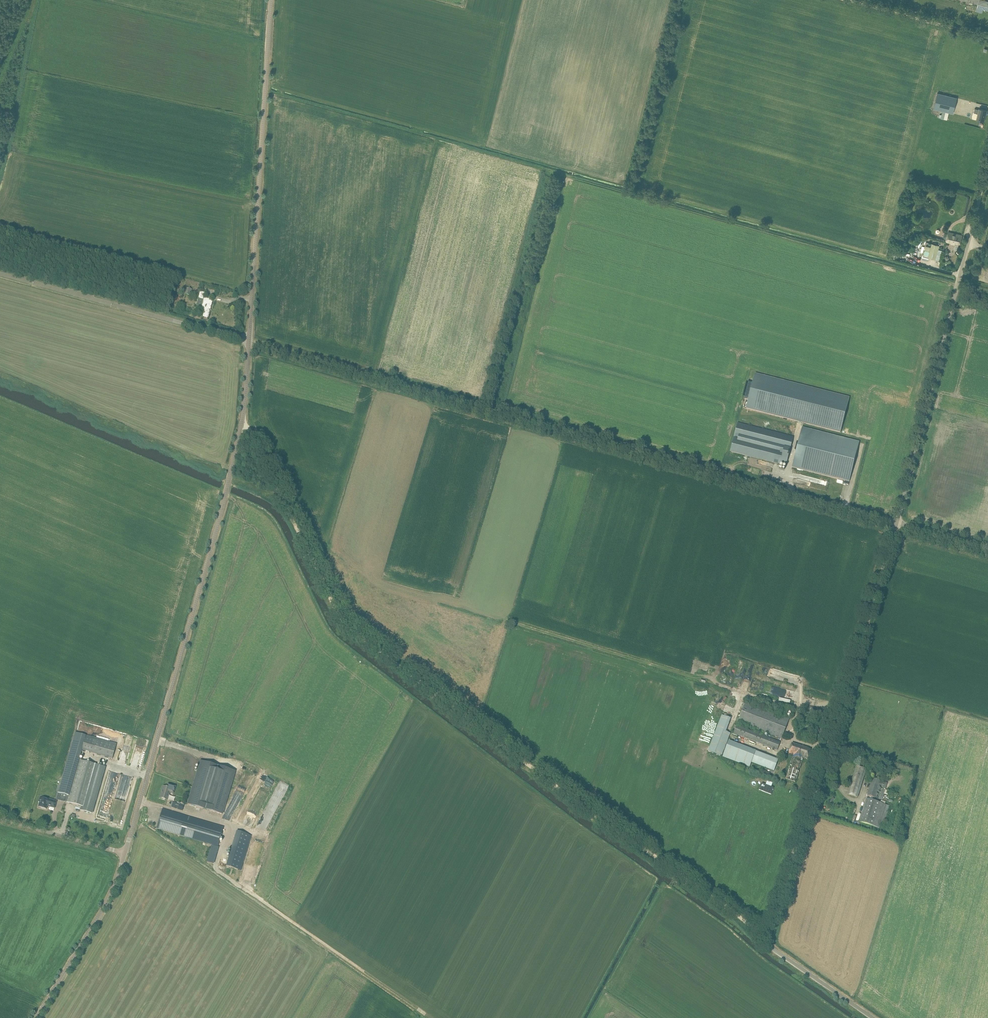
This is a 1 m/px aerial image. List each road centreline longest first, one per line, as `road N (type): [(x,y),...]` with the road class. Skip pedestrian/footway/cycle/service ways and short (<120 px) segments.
road 1 (track): [(242,417),(344,623),(768,938)]
road 2 (track): [(250,340),(897,523)]
road 3 (unclassified): [(873,1017),(768,940),(897,523)]
road 4 (tertiary): [(124,854),(228,484),(250,340)]
road 5 (unclassified): [(897,523),(987,162)]
road 6 (tertiary): [(250,340),(271,0)]
road 7 (unclassified): [(250,340),(0,272)]
road 8 (tertiary): [(34,1017),(99,913),(124,854)]
road 9 (track): [(857,0),(987,35)]
road 10 (unclassified): [(124,854),(0,822)]

